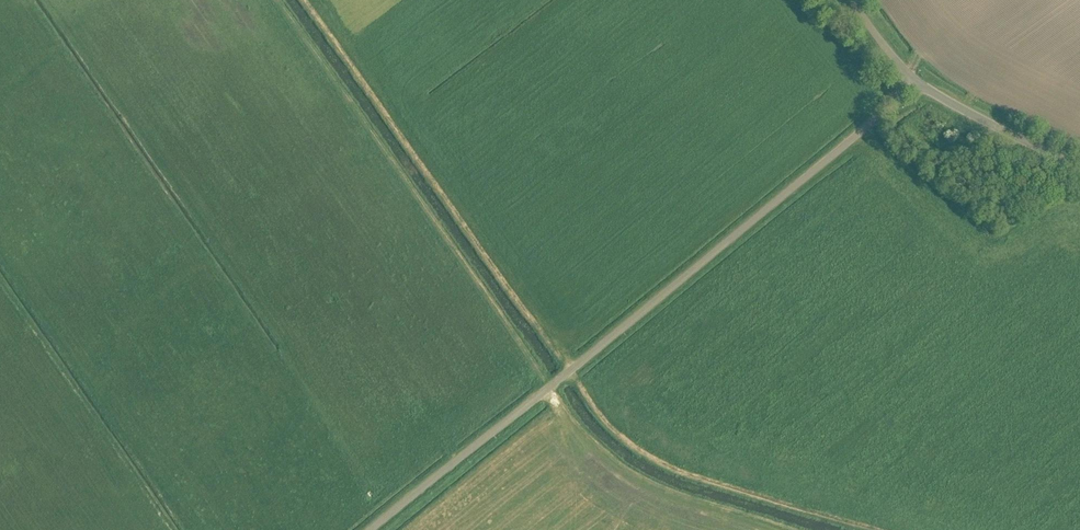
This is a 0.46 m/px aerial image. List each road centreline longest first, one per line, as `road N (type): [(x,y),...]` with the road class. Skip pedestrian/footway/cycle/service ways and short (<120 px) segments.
road 1 (track): [(784,529),(627,475),(587,440),(276,0)]
road 2 (unclassified): [(371,529),(914,81)]
road 3 (unclassified): [(1079,170),(914,81)]

